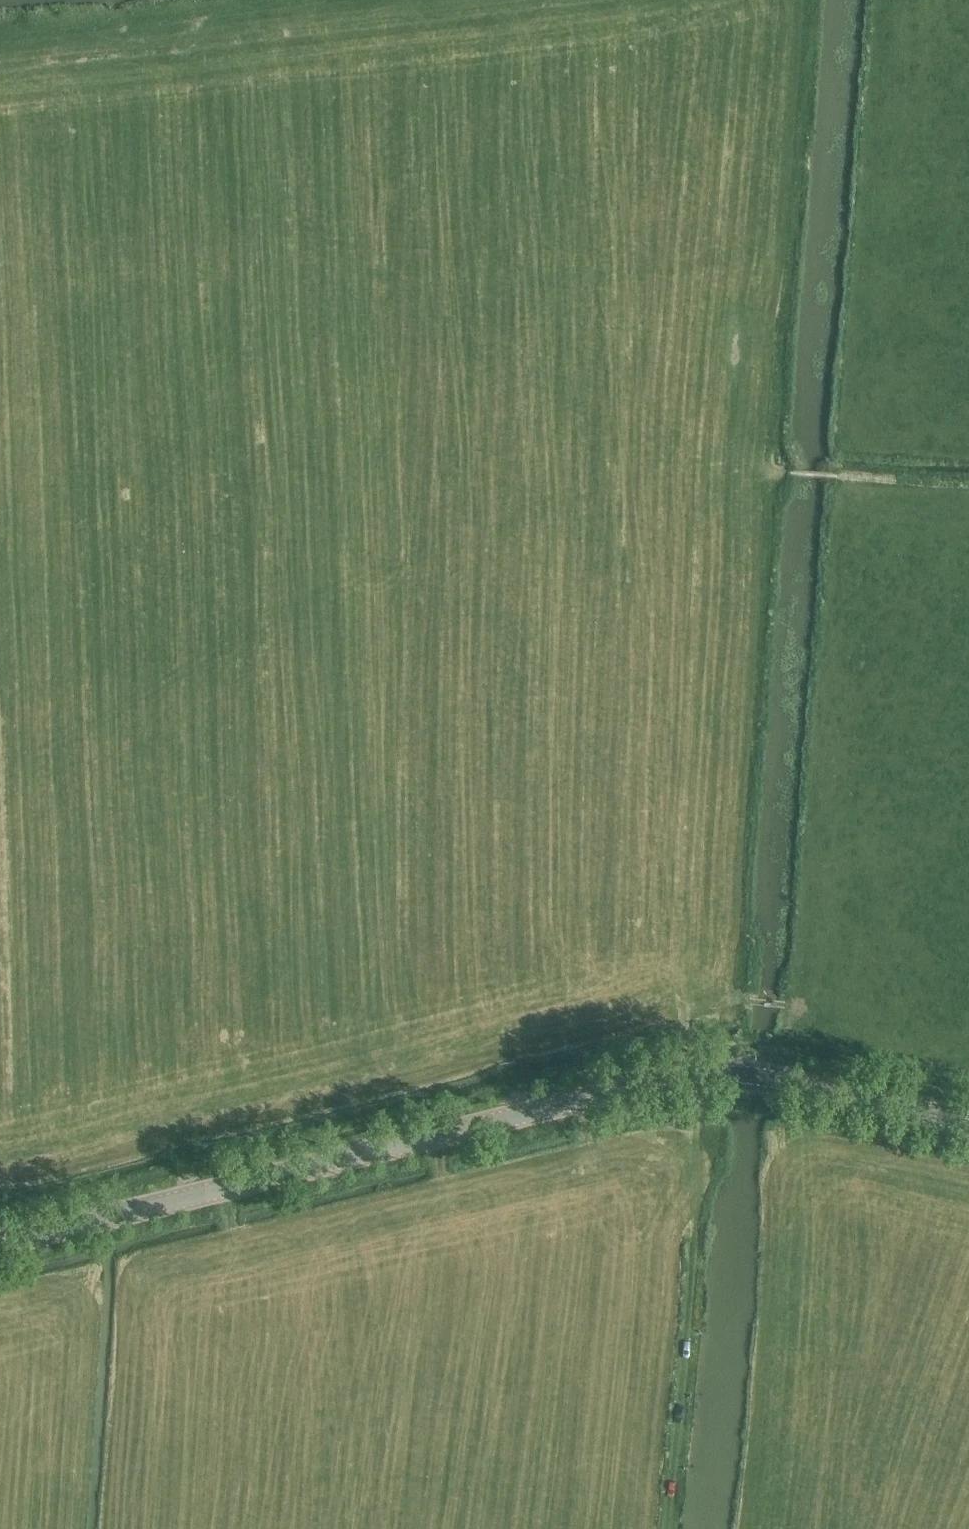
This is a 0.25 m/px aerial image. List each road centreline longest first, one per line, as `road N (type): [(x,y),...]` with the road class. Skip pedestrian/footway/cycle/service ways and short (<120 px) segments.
road 1 (tertiary): [(0,1244),(640,1082),(720,1075)]
road 2 (tertiary): [(968,1120),(779,1075),(720,1075)]

